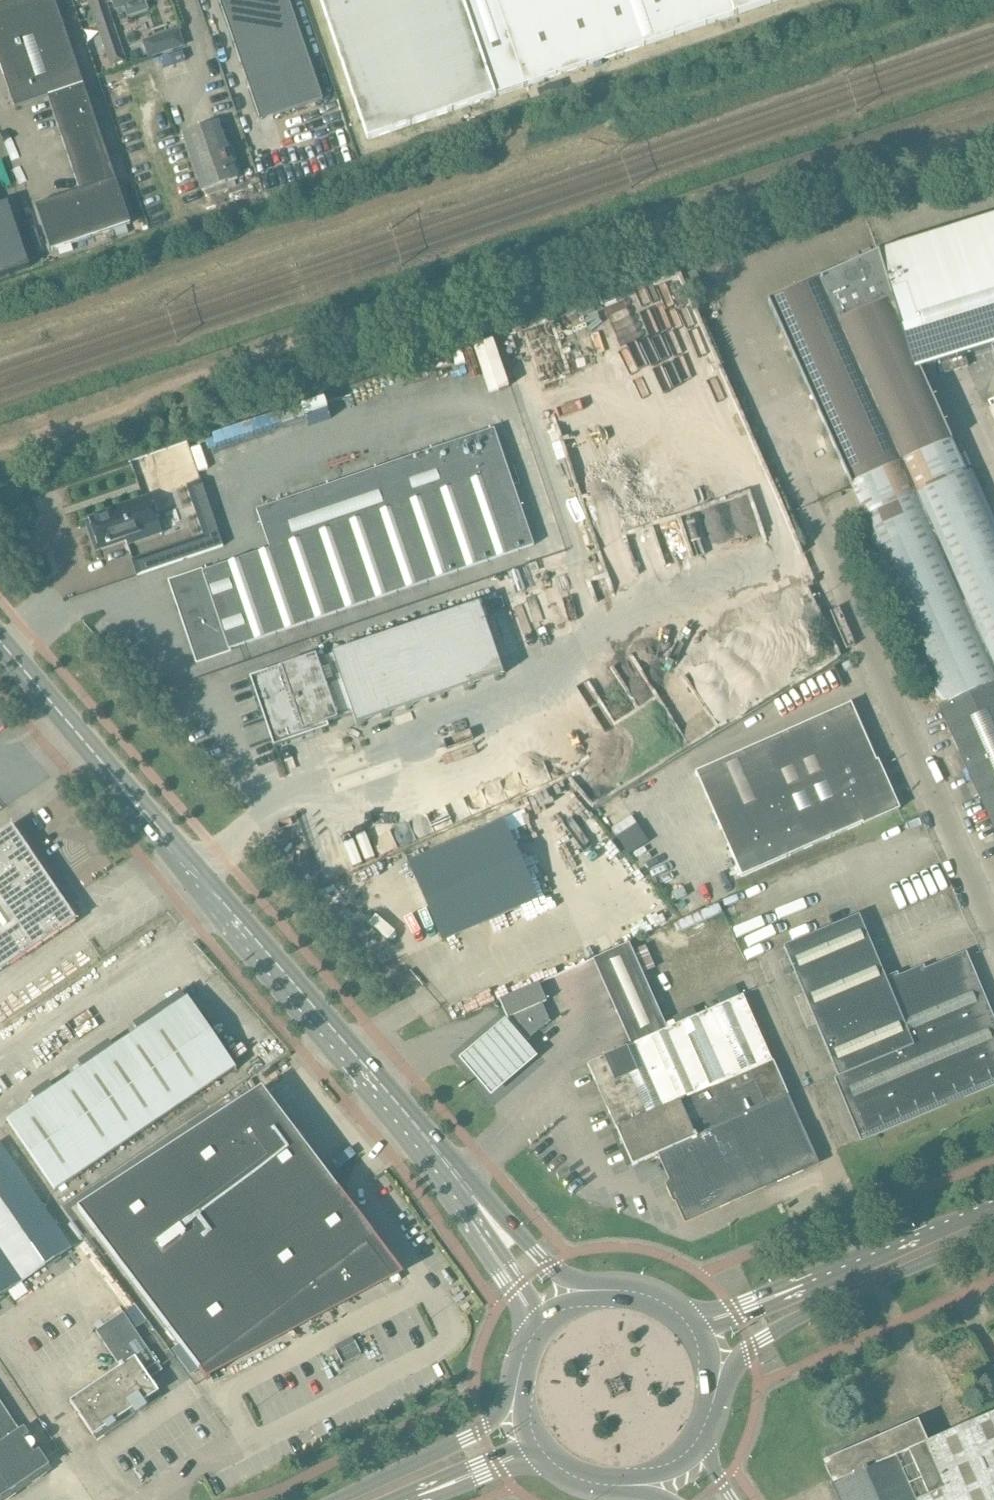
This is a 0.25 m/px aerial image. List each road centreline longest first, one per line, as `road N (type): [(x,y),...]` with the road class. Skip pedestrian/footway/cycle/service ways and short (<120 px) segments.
road 1 (secondary): [(462,1182),(0,641)]
road 2 (unclassified): [(811,505),(993,930)]
road 3 (secondary): [(704,1445),(734,1364),(751,1346),(993,1231)]
road 4 (secondary): [(689,1312),(650,1286),(564,1276),(462,1182)]
road 5 (secondary): [(993,1209),(815,1287)]
road 6 (tertiary): [(502,1408),(482,1430),(338,1499)]
road 7 (secondary): [(462,1182),(461,1213),(526,1332)]
road 8 (secondary): [(462,1182),(541,1313)]
road 9 (tertiary): [(411,1492),(436,1497),(541,1464)]
road 10 (secondary): [(815,1287),(788,1283),(689,1312)]
road 11 (secondary): [(541,1464),(576,1487),(660,1497)]
road 12 (tertiary): [(411,1492),(527,1443)]
road 13 (secondary): [(815,1287),(702,1330)]

